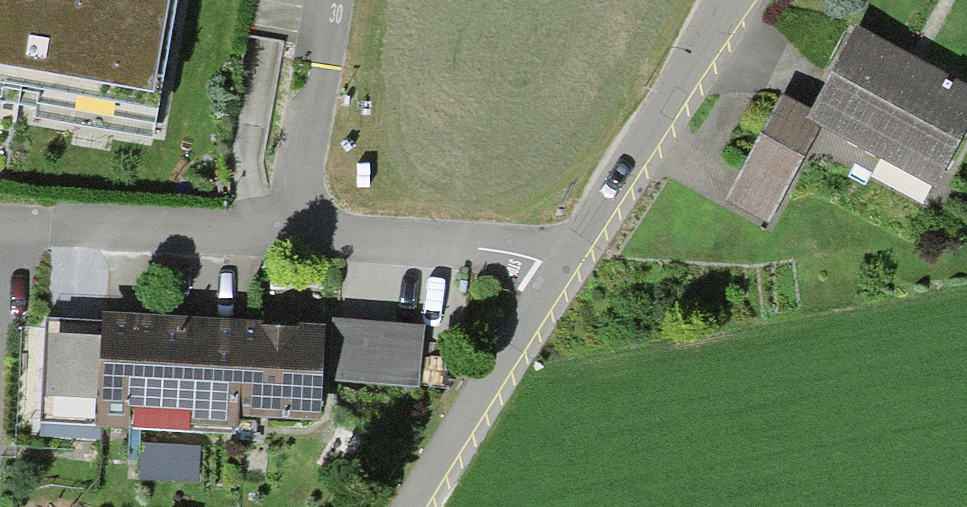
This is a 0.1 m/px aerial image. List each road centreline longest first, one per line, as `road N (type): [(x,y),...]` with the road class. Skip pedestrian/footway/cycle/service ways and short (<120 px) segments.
road 1 (residential): [(721,0),(560,269)]
road 2 (residential): [(0,224),(289,231)]
road 3 (residential): [(560,269),(412,506)]
road 4 (residential): [(289,231),(482,249),(560,269)]
road 5 (residential): [(329,0),(289,231)]

